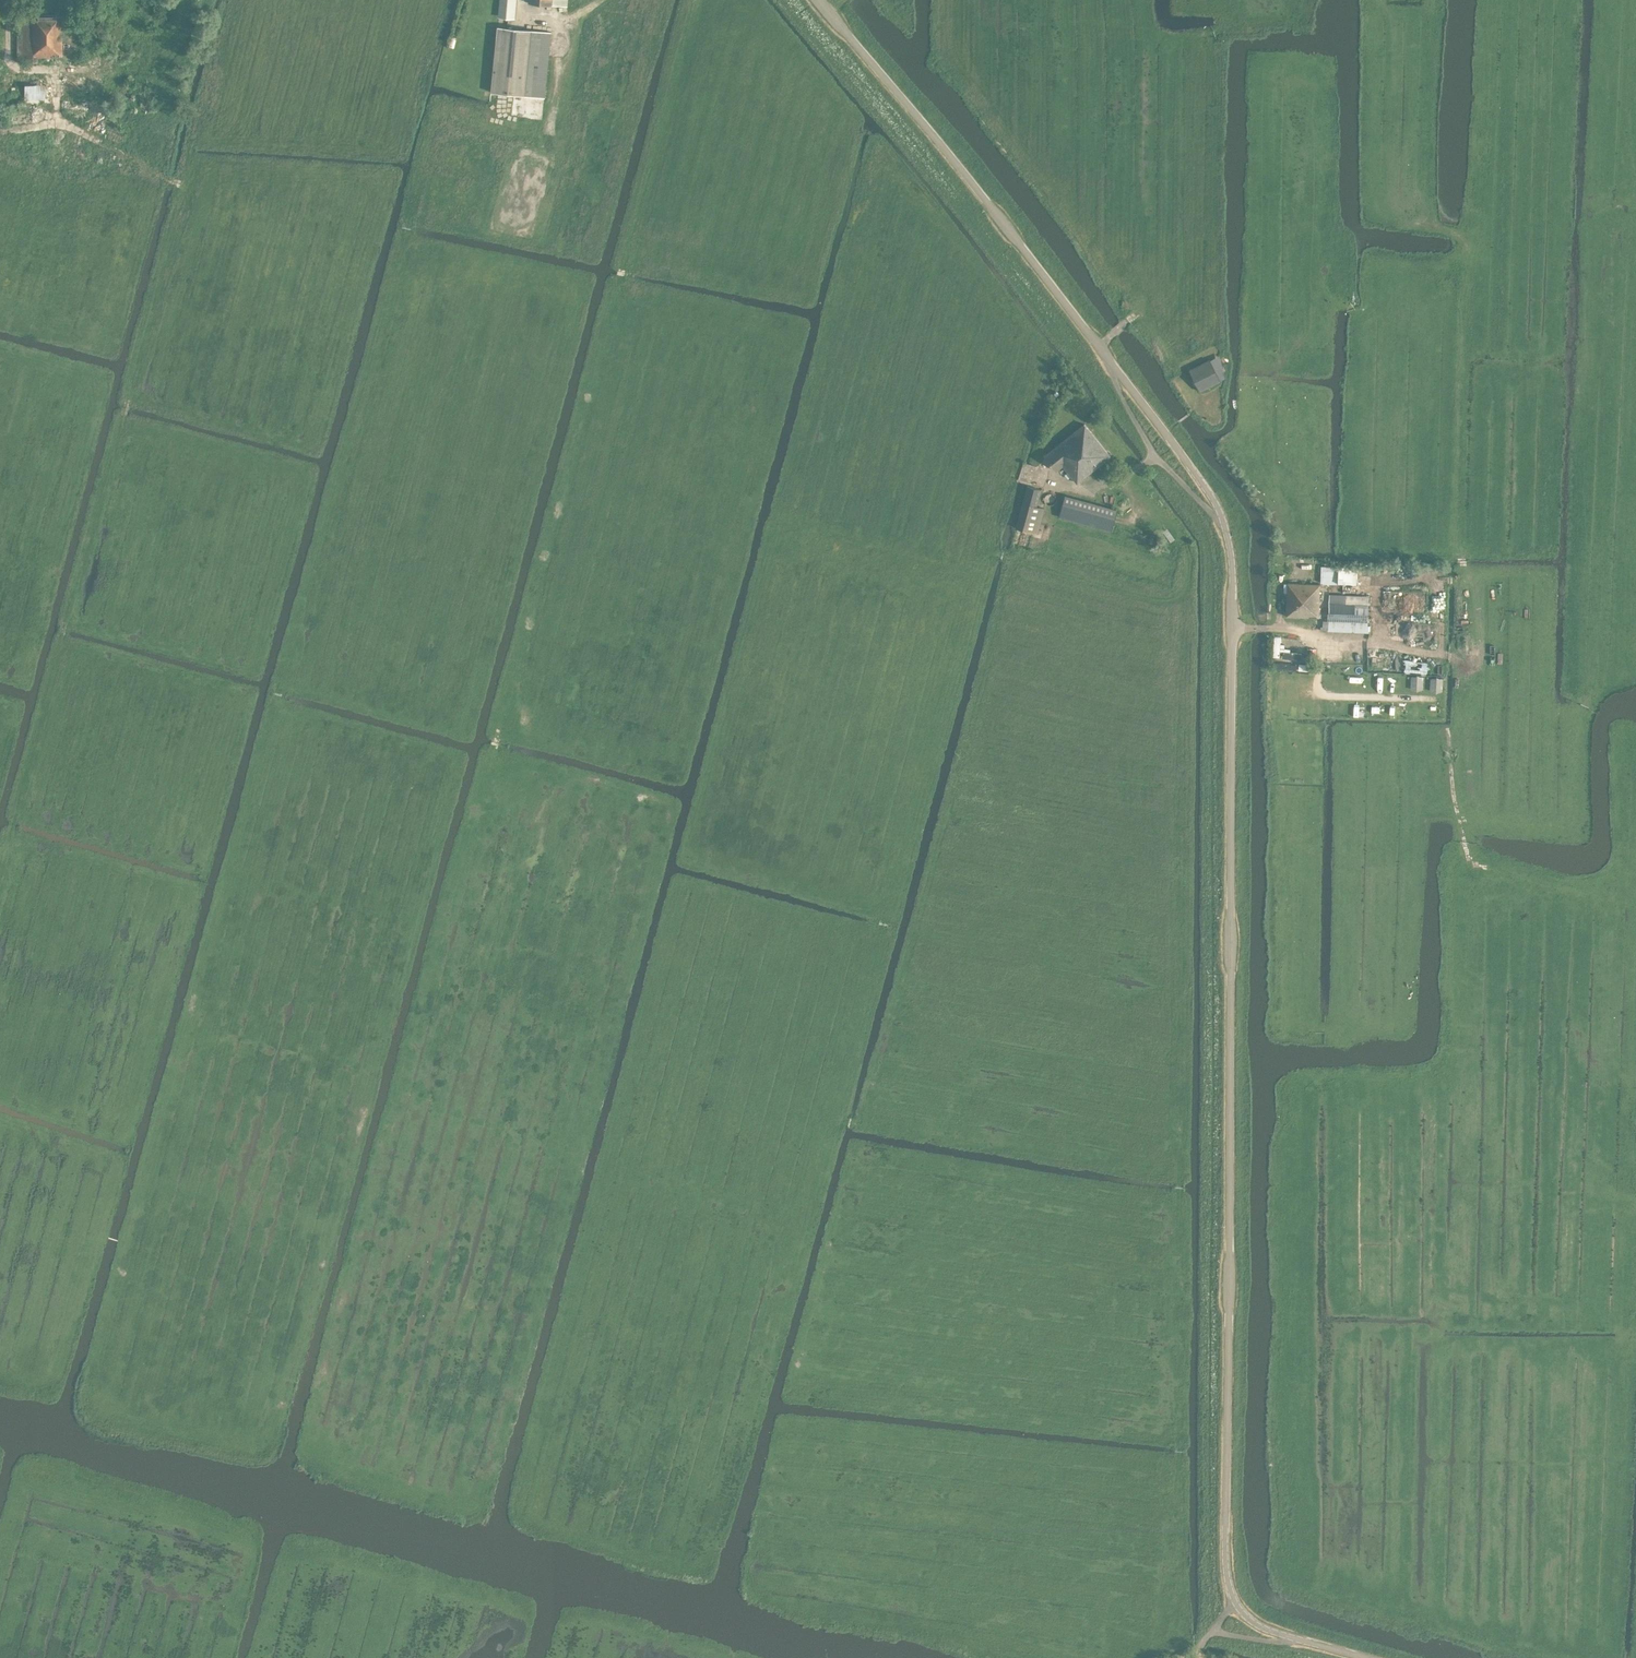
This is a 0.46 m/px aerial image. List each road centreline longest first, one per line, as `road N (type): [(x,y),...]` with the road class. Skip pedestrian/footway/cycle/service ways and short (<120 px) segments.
road 1 (unclassified): [(1368,1657),(1255,1623),(1236,1603),(1226,1565),(1231,618),(1225,525),(1196,474),(962,168),(820,0)]
road 2 (track): [(179,183),(2,869)]
road 3 (track): [(1252,629),(1296,629),(1344,649),(1437,654),(1469,862),(1612,901)]
road 4 (track): [(1437,654),(1451,612),(1467,245),(1421,205)]
road 5 (track): [(193,139),(179,183),(56,121),(56,76),(11,64),(9,0)]
road 6 (track): [(1462,330),(1453,297),(1427,283),(1404,287),(1380,311),(1353,313),(1323,297)]

